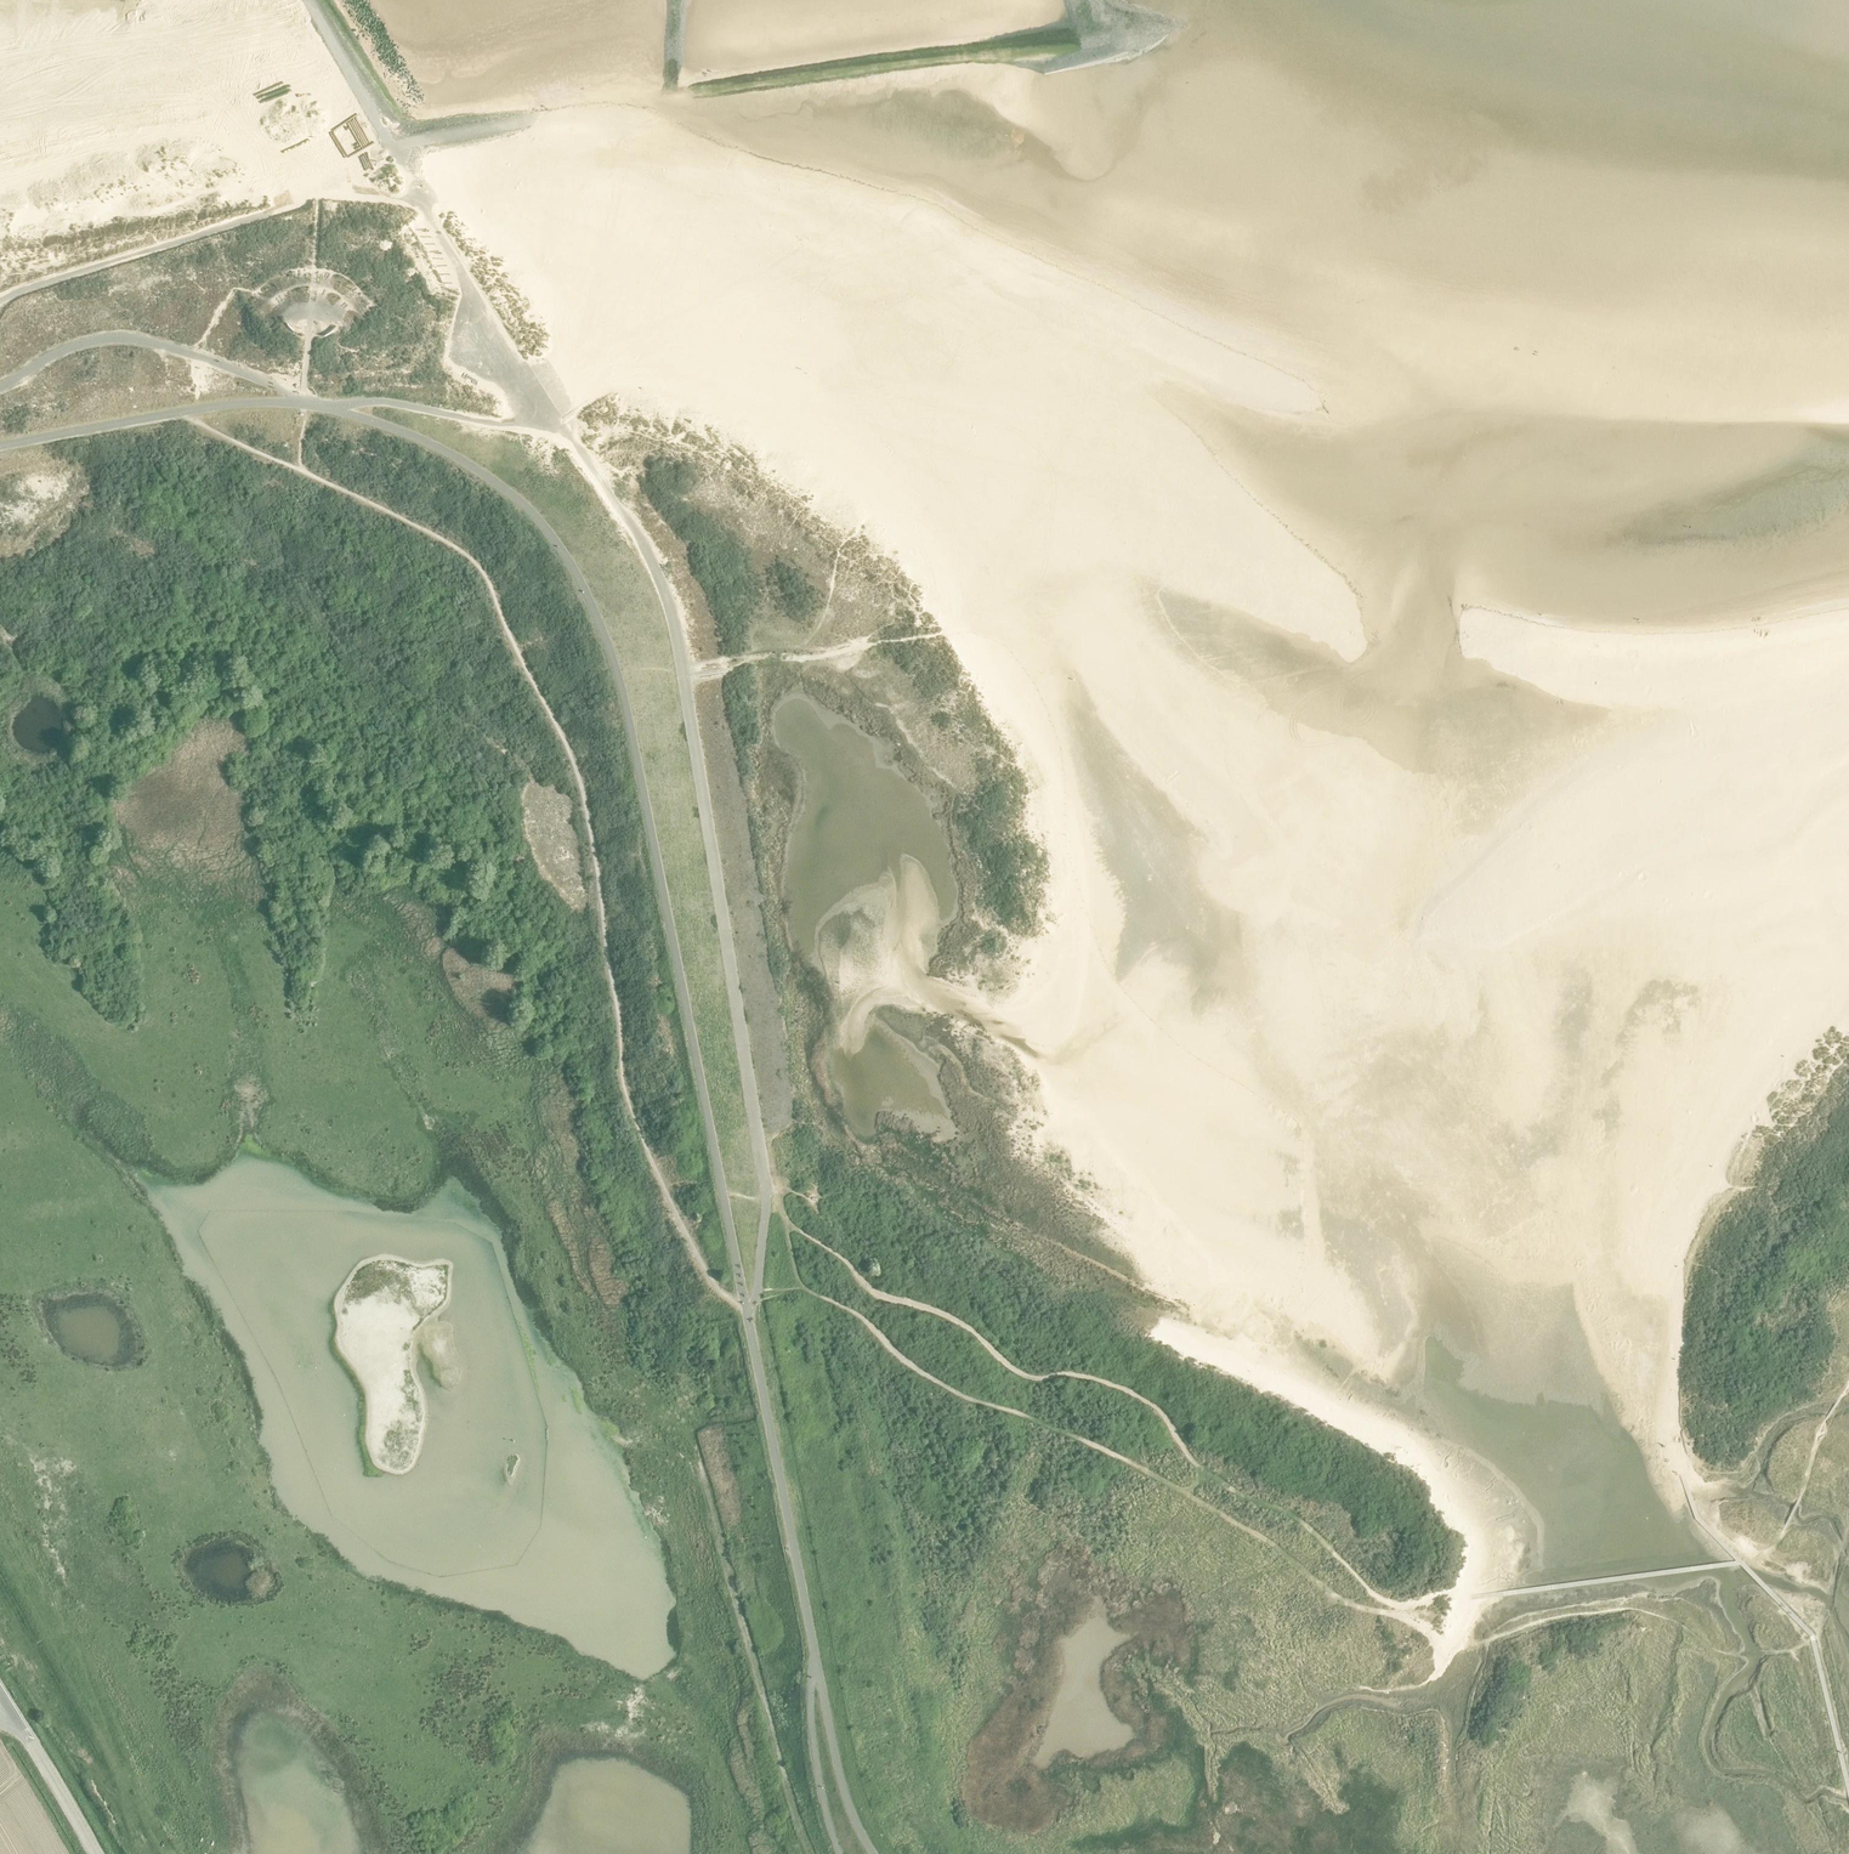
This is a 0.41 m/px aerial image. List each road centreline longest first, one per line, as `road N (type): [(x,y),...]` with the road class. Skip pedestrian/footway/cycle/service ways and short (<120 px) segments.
road 1 (track): [(813,1853),(786,1779),(678,1361)]
road 2 (track): [(294,205),(0,303)]
road 3 (tertiary): [(97,1853),(6,1705)]

